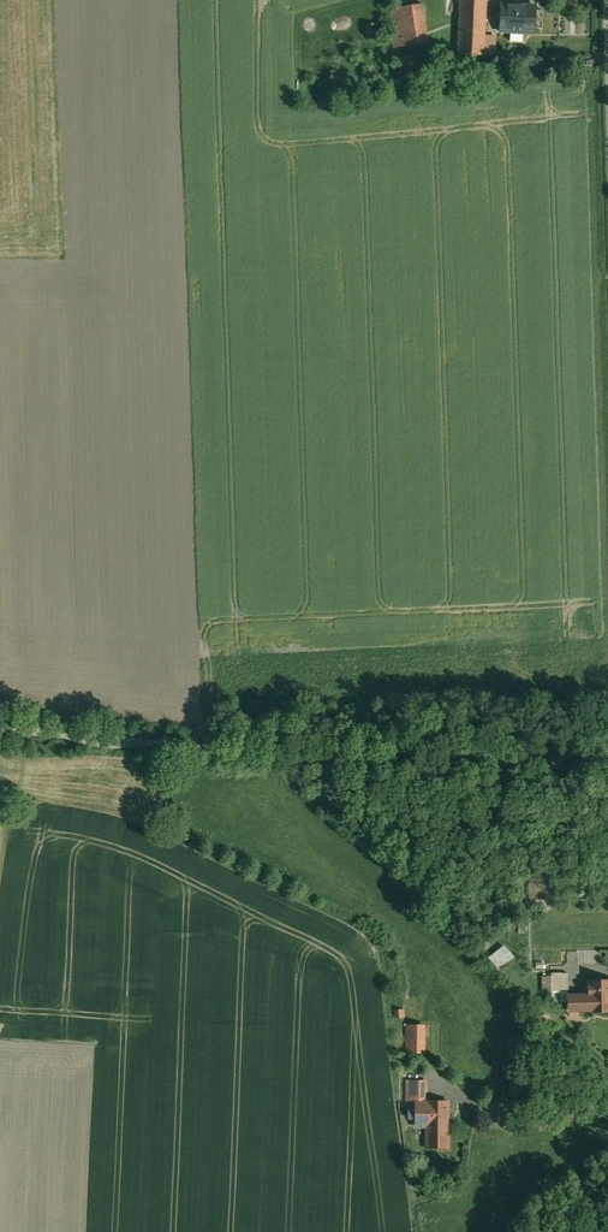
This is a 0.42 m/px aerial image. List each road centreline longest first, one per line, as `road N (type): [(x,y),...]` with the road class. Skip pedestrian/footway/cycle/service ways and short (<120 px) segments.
road 1 (unclassified): [(607,770),(222,751),(0,729)]

